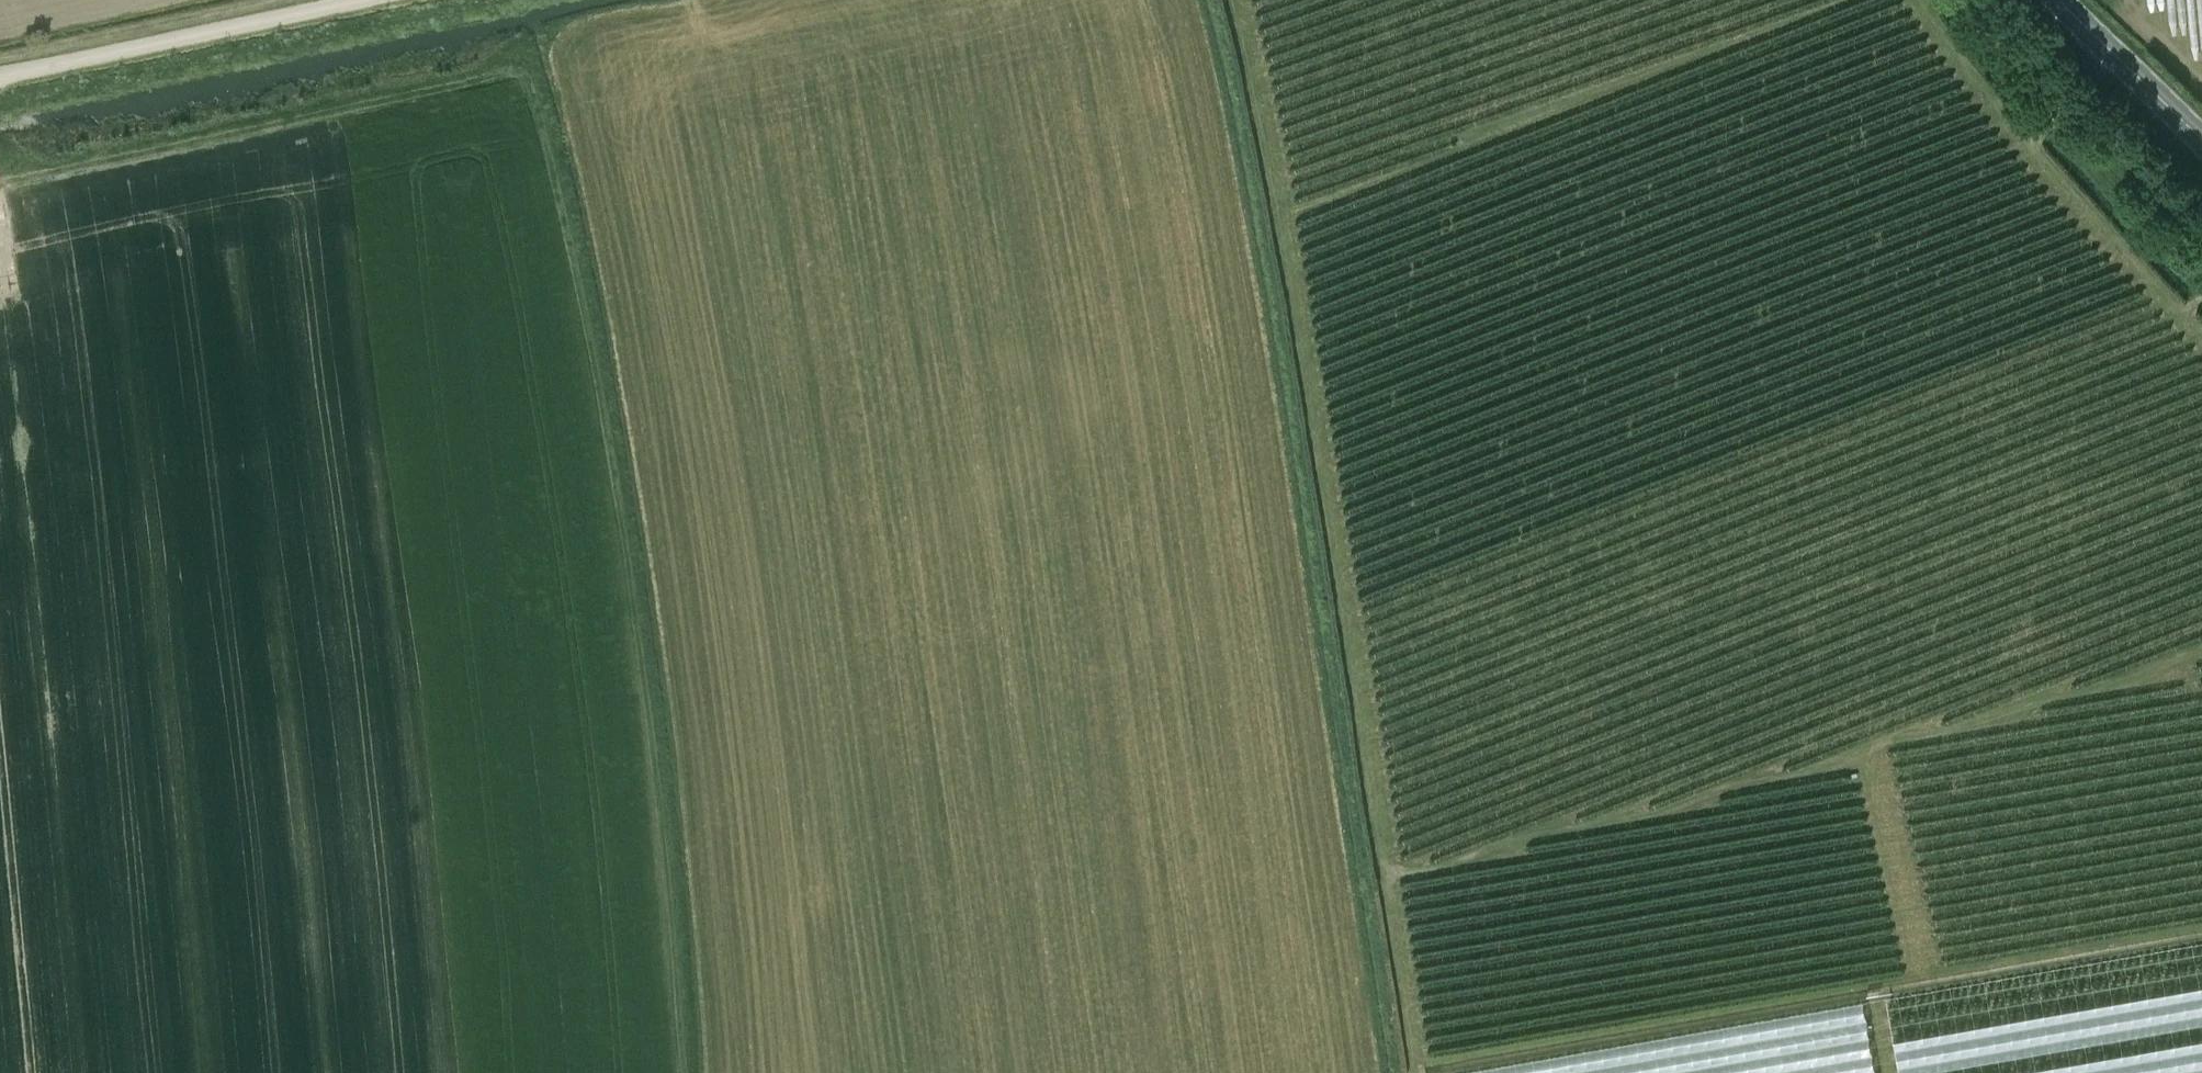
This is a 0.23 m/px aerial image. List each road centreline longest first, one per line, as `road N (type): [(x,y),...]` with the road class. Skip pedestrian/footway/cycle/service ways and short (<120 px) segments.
road 1 (unclassified): [(0,77),(359,0)]
road 2 (secondary): [(2201,139),(2061,0)]

